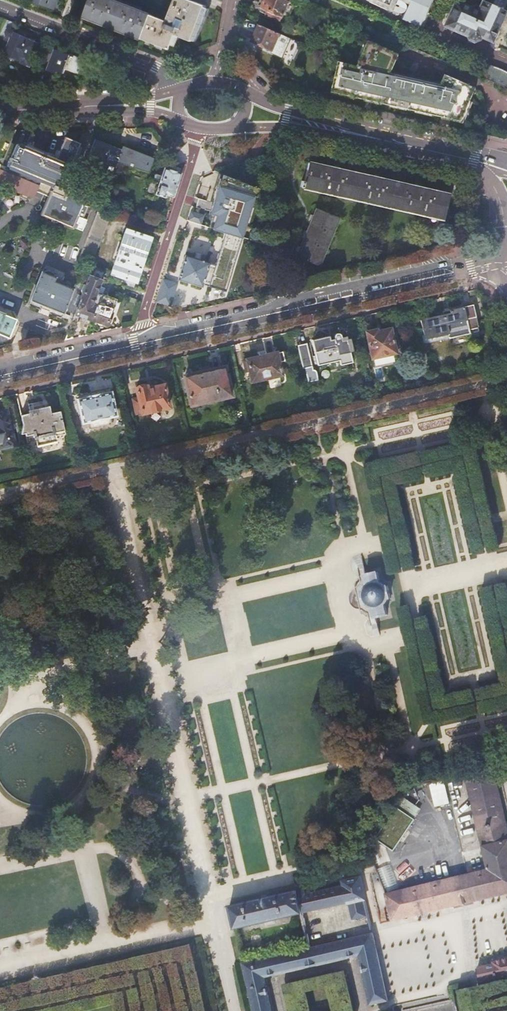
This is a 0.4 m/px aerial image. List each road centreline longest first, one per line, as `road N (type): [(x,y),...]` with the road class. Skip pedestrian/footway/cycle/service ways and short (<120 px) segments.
road 1 (track): [(217,924),(110,468)]
road 2 (track): [(480,386),(110,468)]
road 3 (tertiary): [(139,345),(506,259)]
road 4 (track): [(90,777),(172,808),(412,747)]
road 5 (residential): [(201,130),(139,345)]
road 6 (track): [(0,969),(217,924)]
road 7 (track): [(332,574),(356,551),(392,545),(404,587),(506,570)]
road 8 (residential): [(176,90),(156,71),(0,9)]
road 9 (track): [(160,679),(346,634)]
road 10 (secondary): [(478,161),(330,127)]
road 11 (tertiary): [(0,378),(139,345)]
road 12 (track): [(421,780),(386,643)]
road 13 (track): [(18,681),(153,645)]
road 14 (secondary): [(127,103),(0,109)]
road 15 (track): [(346,634),(376,645),(416,637),(404,587)]
road 16 (track): [(506,507),(480,386)]

